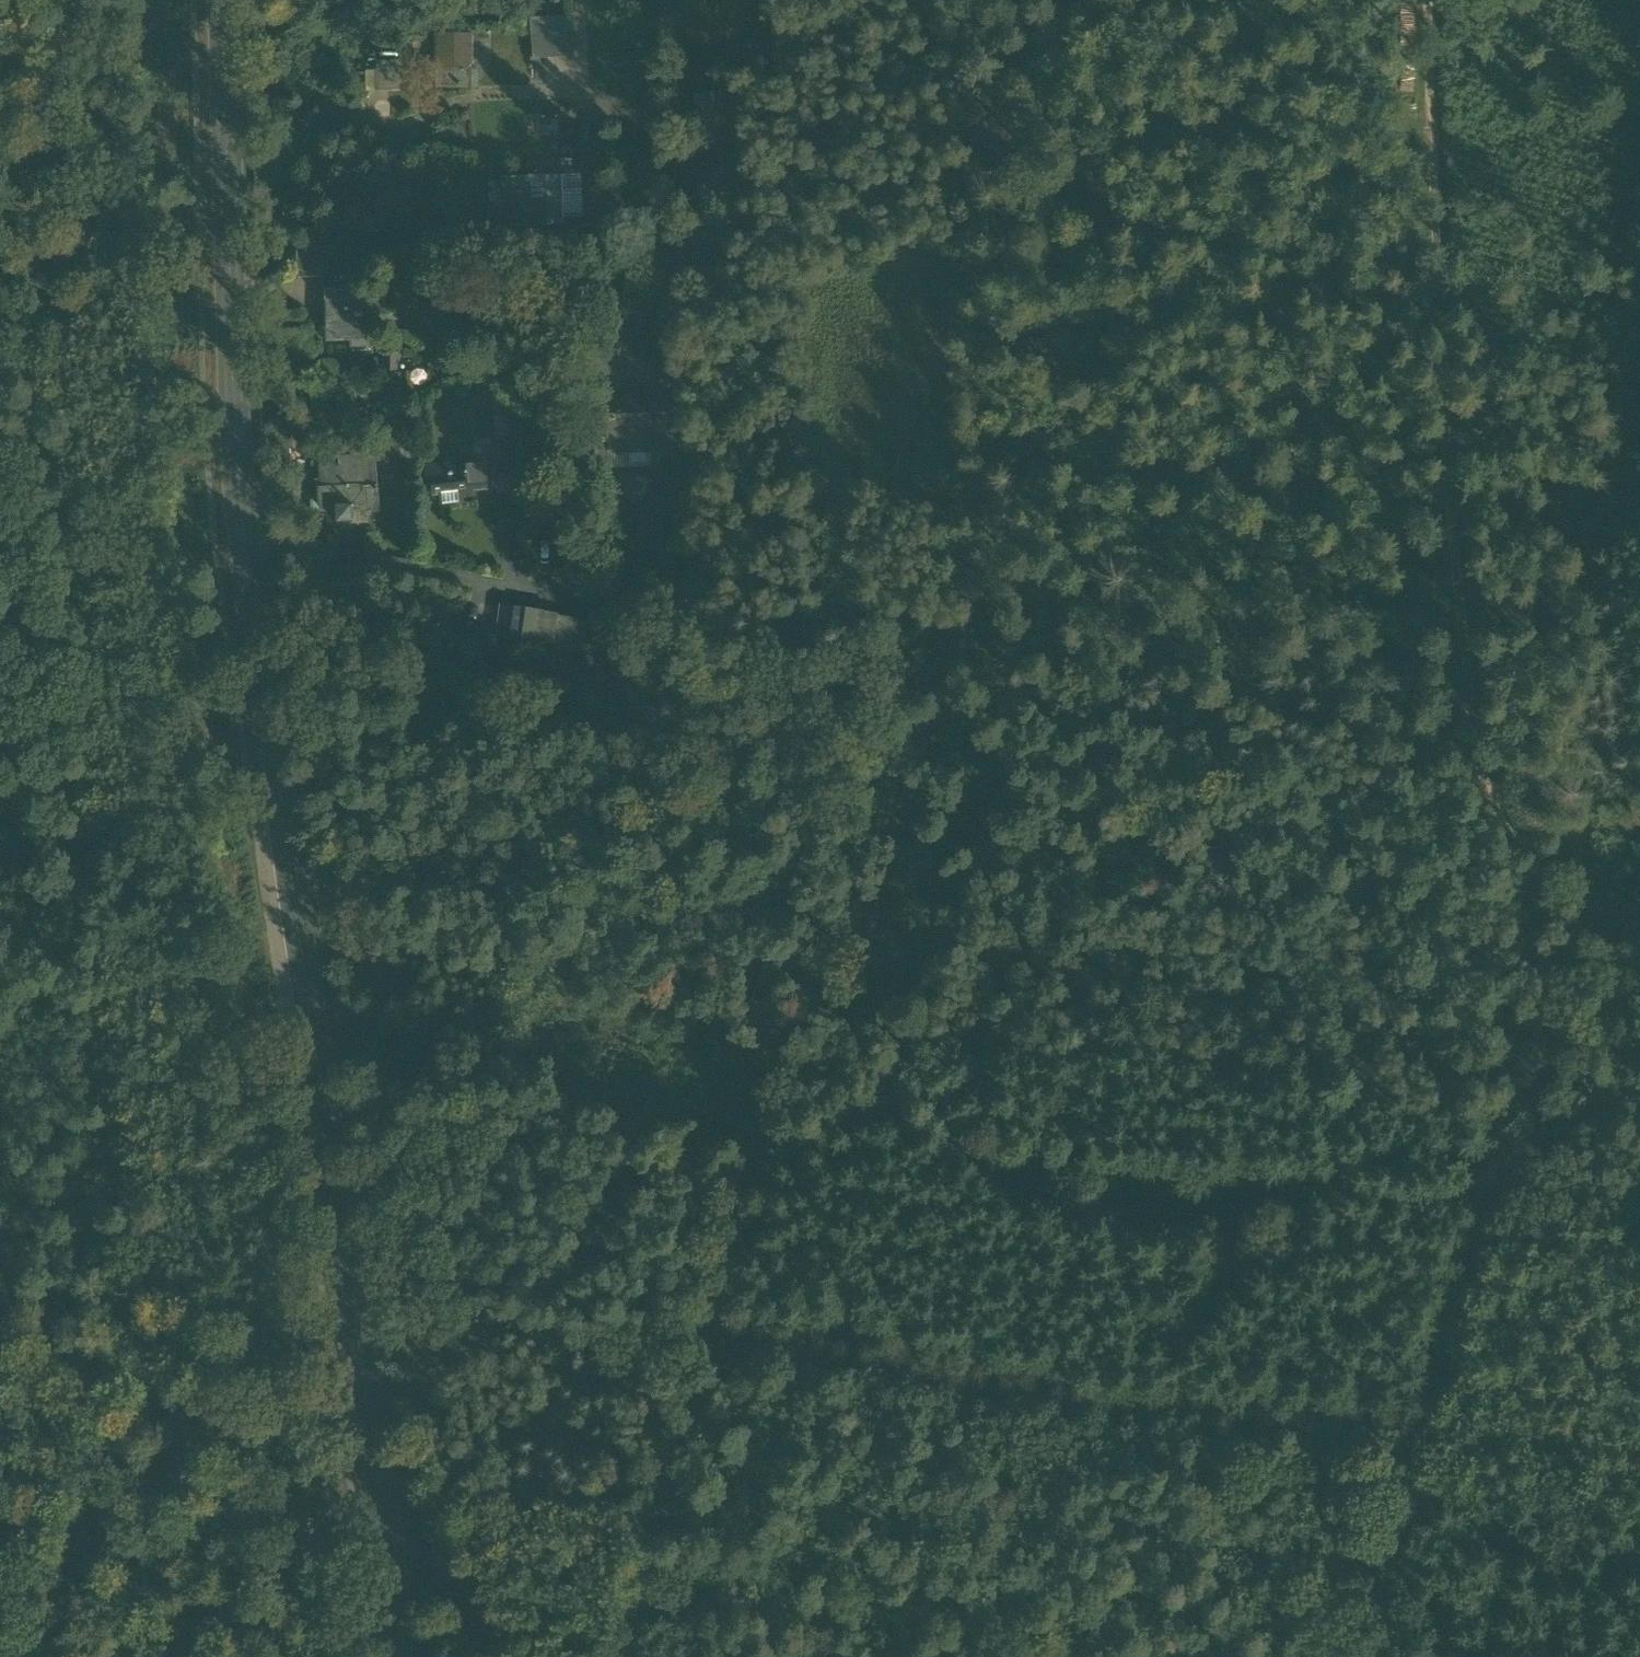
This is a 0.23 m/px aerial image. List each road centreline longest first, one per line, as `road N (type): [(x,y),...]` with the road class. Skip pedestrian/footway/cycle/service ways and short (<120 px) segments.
road 1 (secondary): [(223,0),(242,533),(405,1656)]
road 2 (track): [(1433,0),(1440,282),(1473,700),(1496,794),(1586,933),(1566,1027),(1504,1191)]
road 3 (track): [(1420,1447),(954,1391),(699,1330),(603,1656)]
road 4 (track): [(699,1330),(889,726),(891,663),(854,625),(846,510)]
road 5 (track): [(1456,491),(977,458)]
road 6 (track): [(1504,1191),(1420,1447)]
road 7 (track): [(1420,1447),(1372,1656)]

